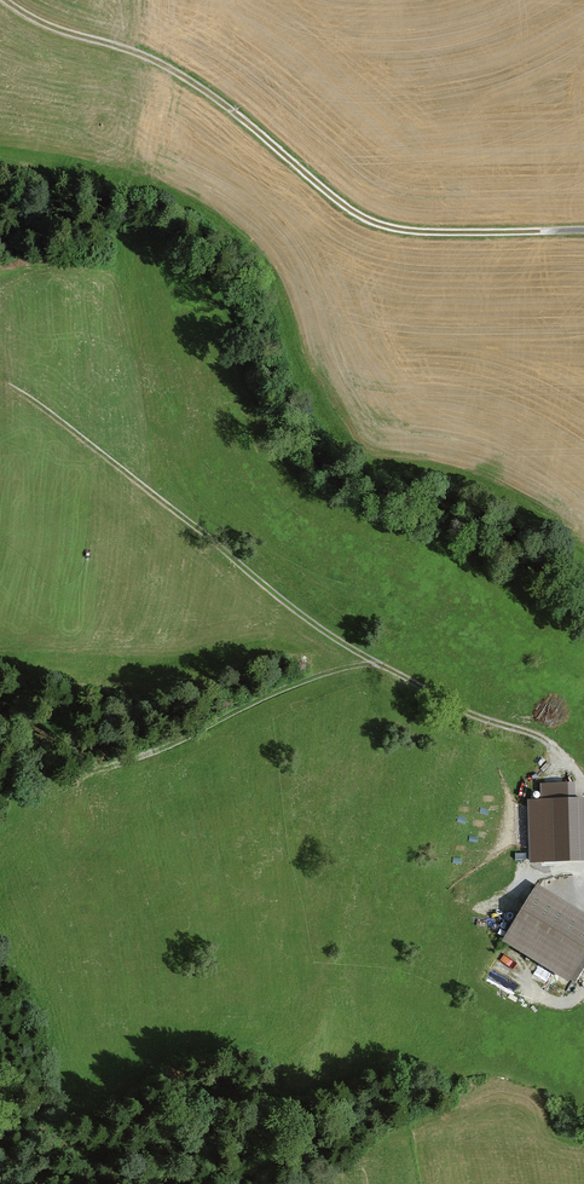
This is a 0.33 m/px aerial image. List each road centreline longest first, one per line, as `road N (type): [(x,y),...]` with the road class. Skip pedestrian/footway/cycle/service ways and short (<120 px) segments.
road 1 (track): [(13,388),(323,632),(468,713),(538,739),(564,757),(583,790)]
road 2 (track): [(8,0),(70,36),(142,54),(194,83),(352,209),(390,228),(583,231)]
road 3 (track): [(0,803),(126,762),(305,682),(378,663)]
road 4 (track): [(236,1183),(430,1106)]

